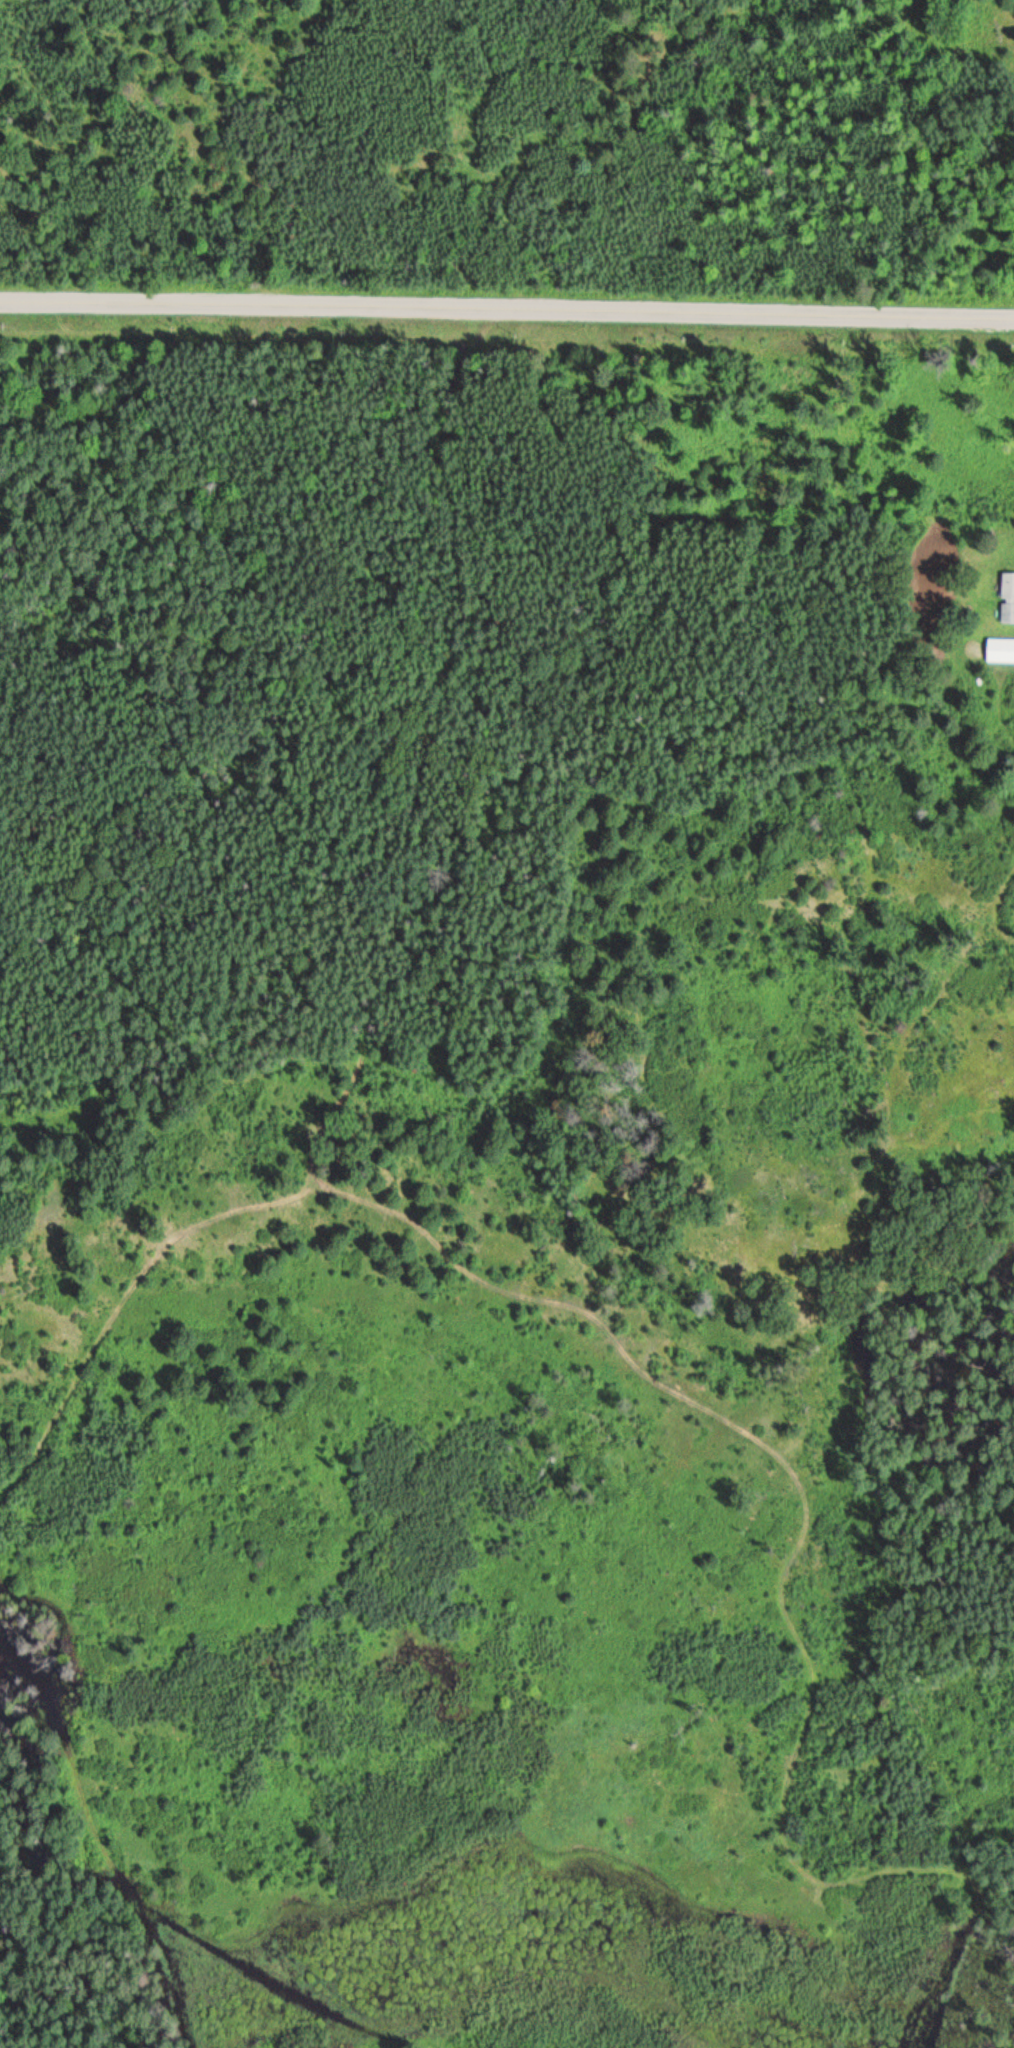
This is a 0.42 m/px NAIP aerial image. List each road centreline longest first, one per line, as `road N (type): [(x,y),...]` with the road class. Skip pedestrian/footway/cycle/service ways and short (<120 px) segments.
road 1 (tertiary): [(1013,318),(0,304)]

